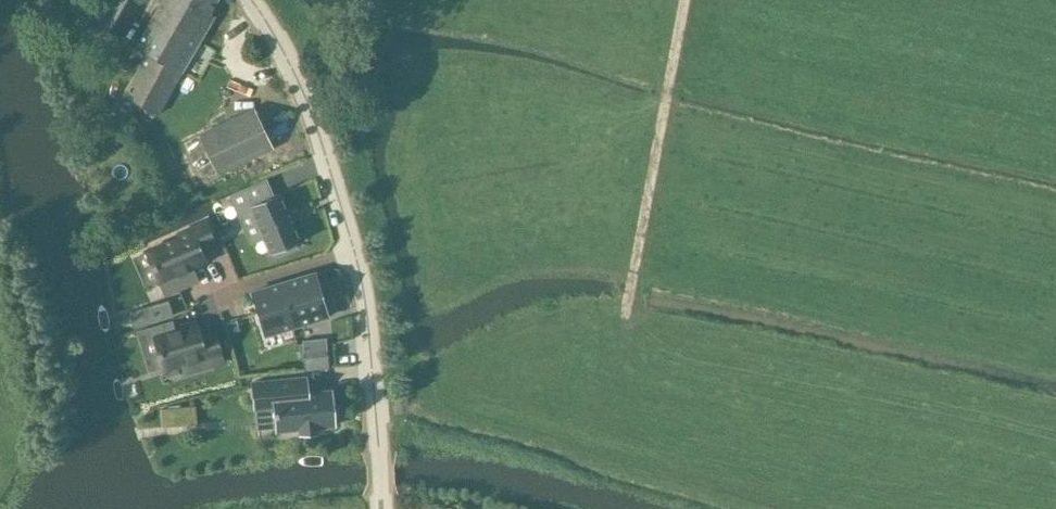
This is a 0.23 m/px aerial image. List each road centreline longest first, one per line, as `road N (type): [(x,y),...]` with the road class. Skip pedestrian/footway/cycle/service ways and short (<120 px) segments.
road 1 (unclassified): [(381,508),(372,324),(336,172),(255,0)]

